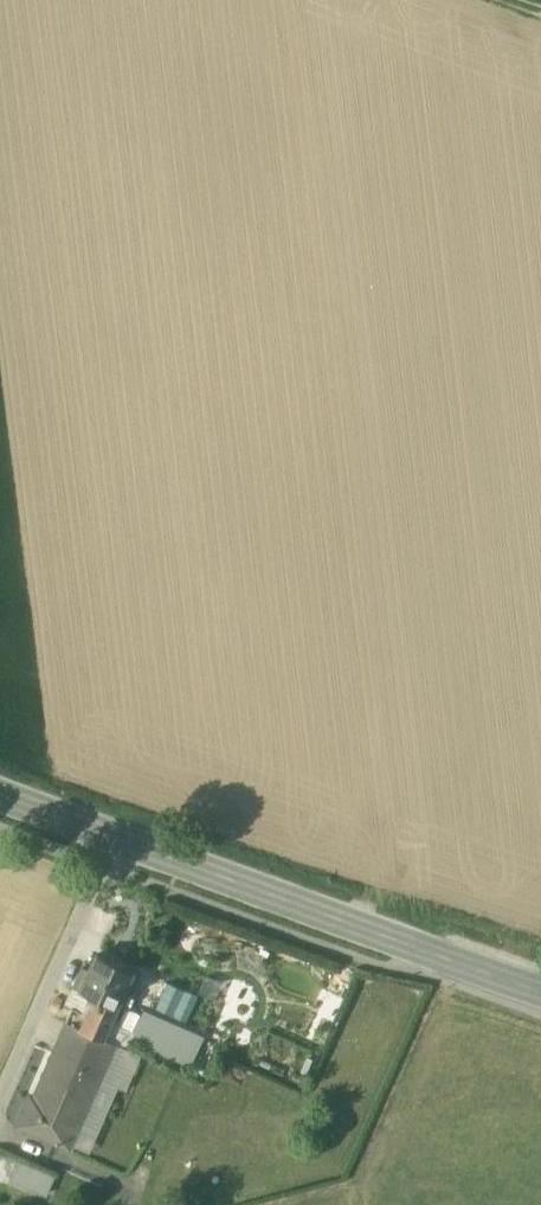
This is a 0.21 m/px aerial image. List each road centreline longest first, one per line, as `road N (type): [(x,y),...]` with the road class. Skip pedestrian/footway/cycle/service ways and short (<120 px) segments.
road 1 (secondary): [(540,992),(118,838)]
road 2 (residential): [(0,1101),(118,838)]
road 3 (secondary): [(118,838),(0,794)]

